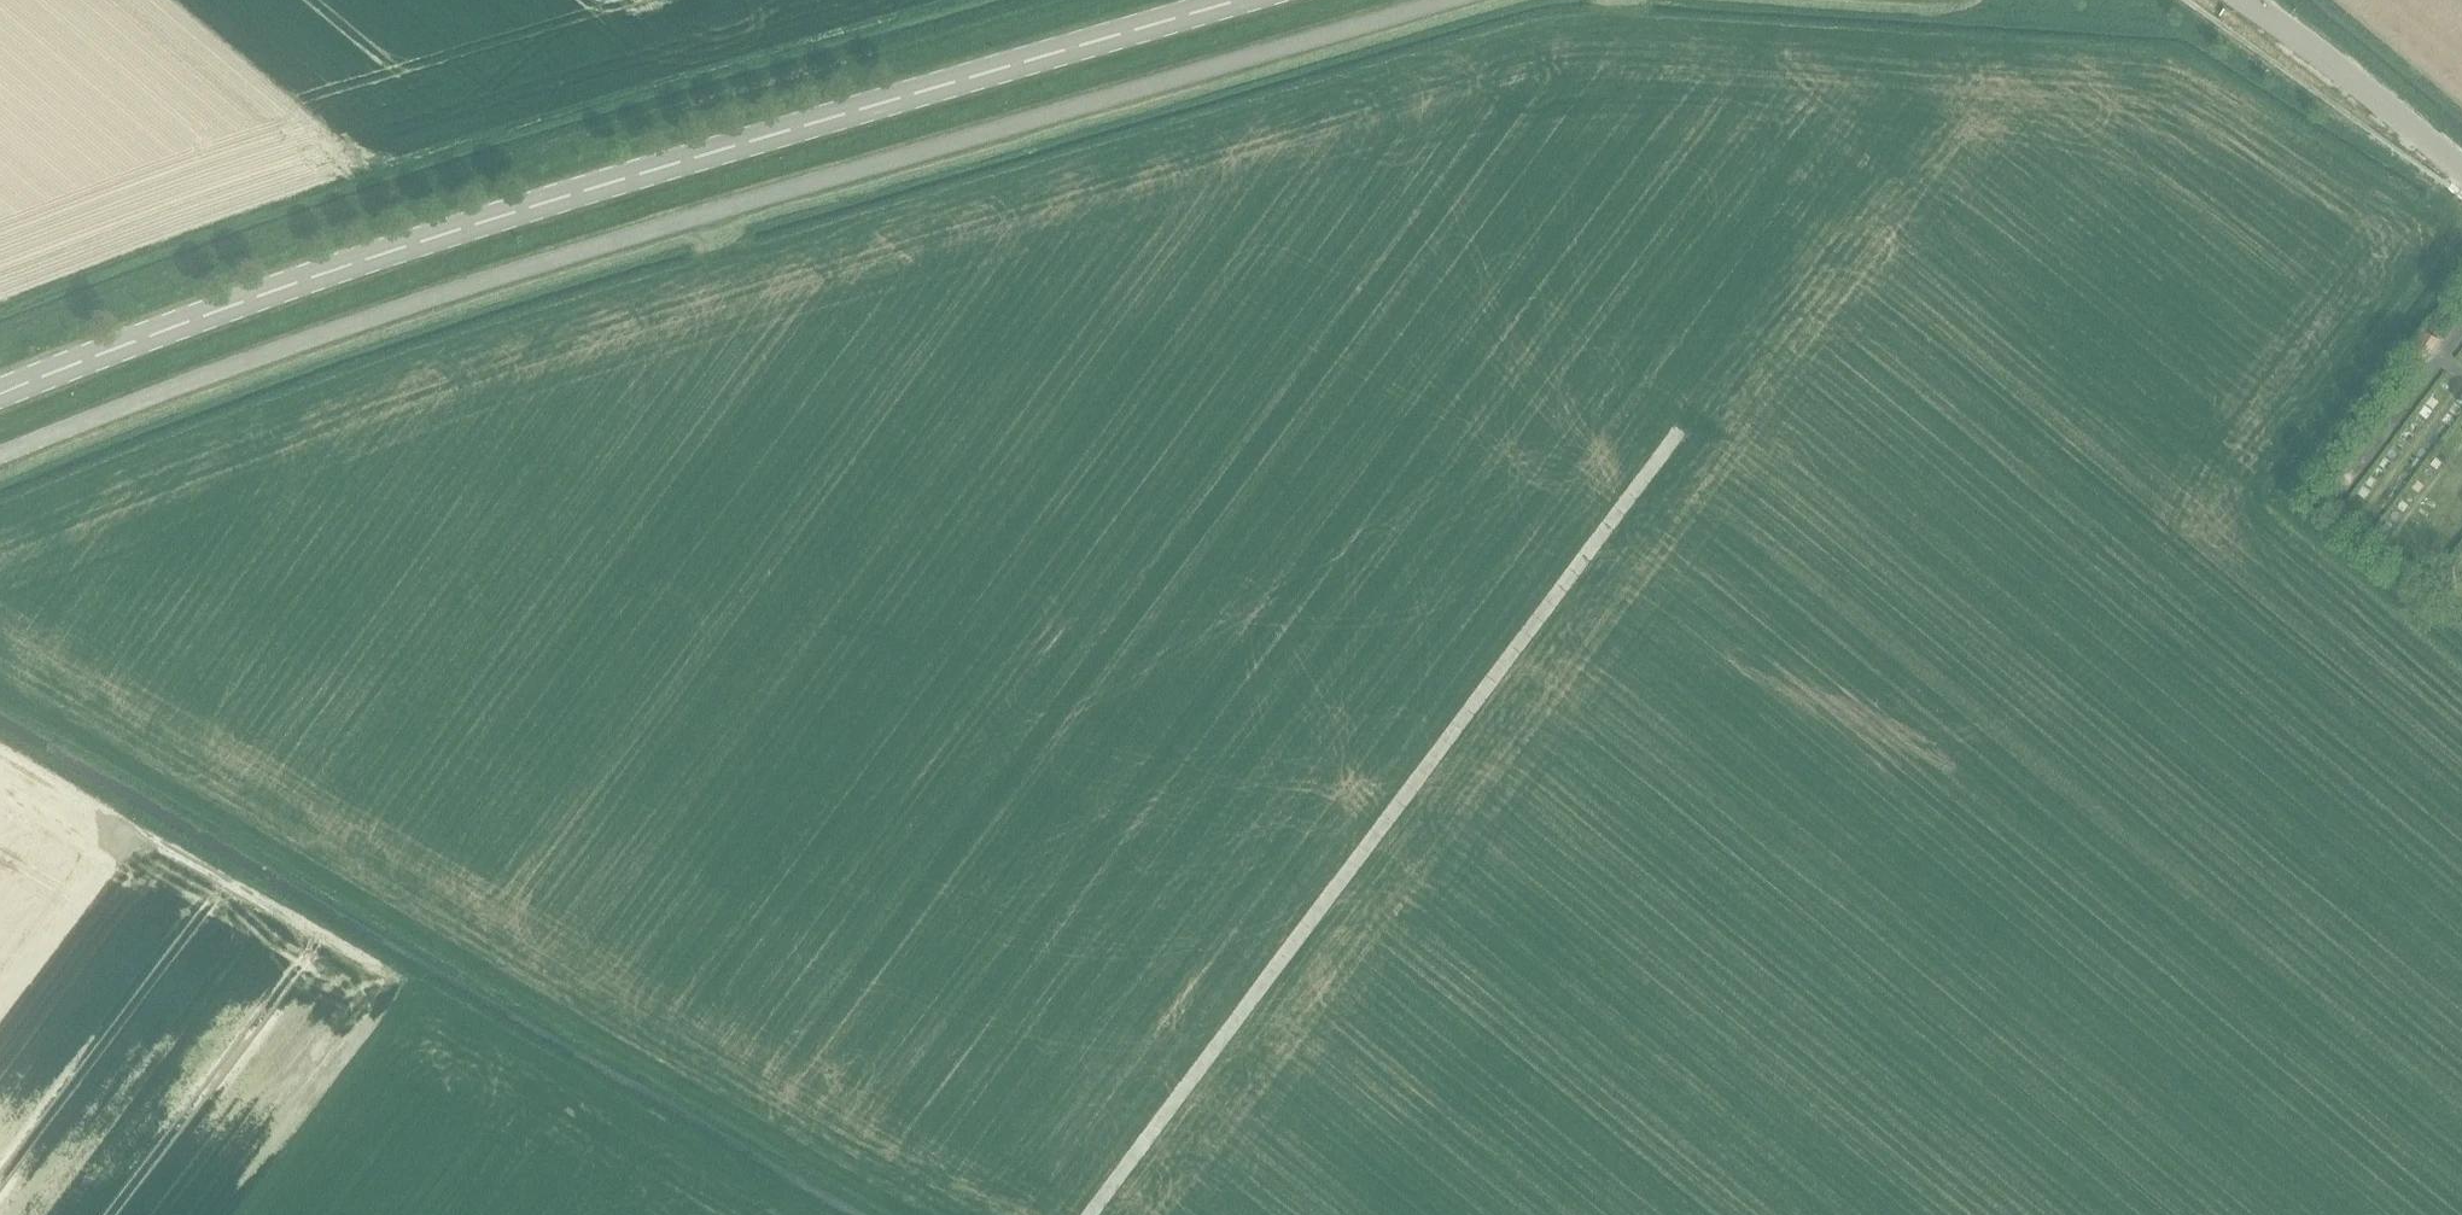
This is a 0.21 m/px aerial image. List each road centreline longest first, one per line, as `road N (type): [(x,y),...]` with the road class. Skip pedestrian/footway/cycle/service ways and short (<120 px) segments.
road 1 (unclassified): [(0,456),(497,275),(1446,0)]
road 2 (tertiary): [(0,395),(374,254),(1240,0)]
road 3 (unclassified): [(1087,1214),(1665,447)]
road 4 (unclassified): [(2461,174),(2235,0)]

